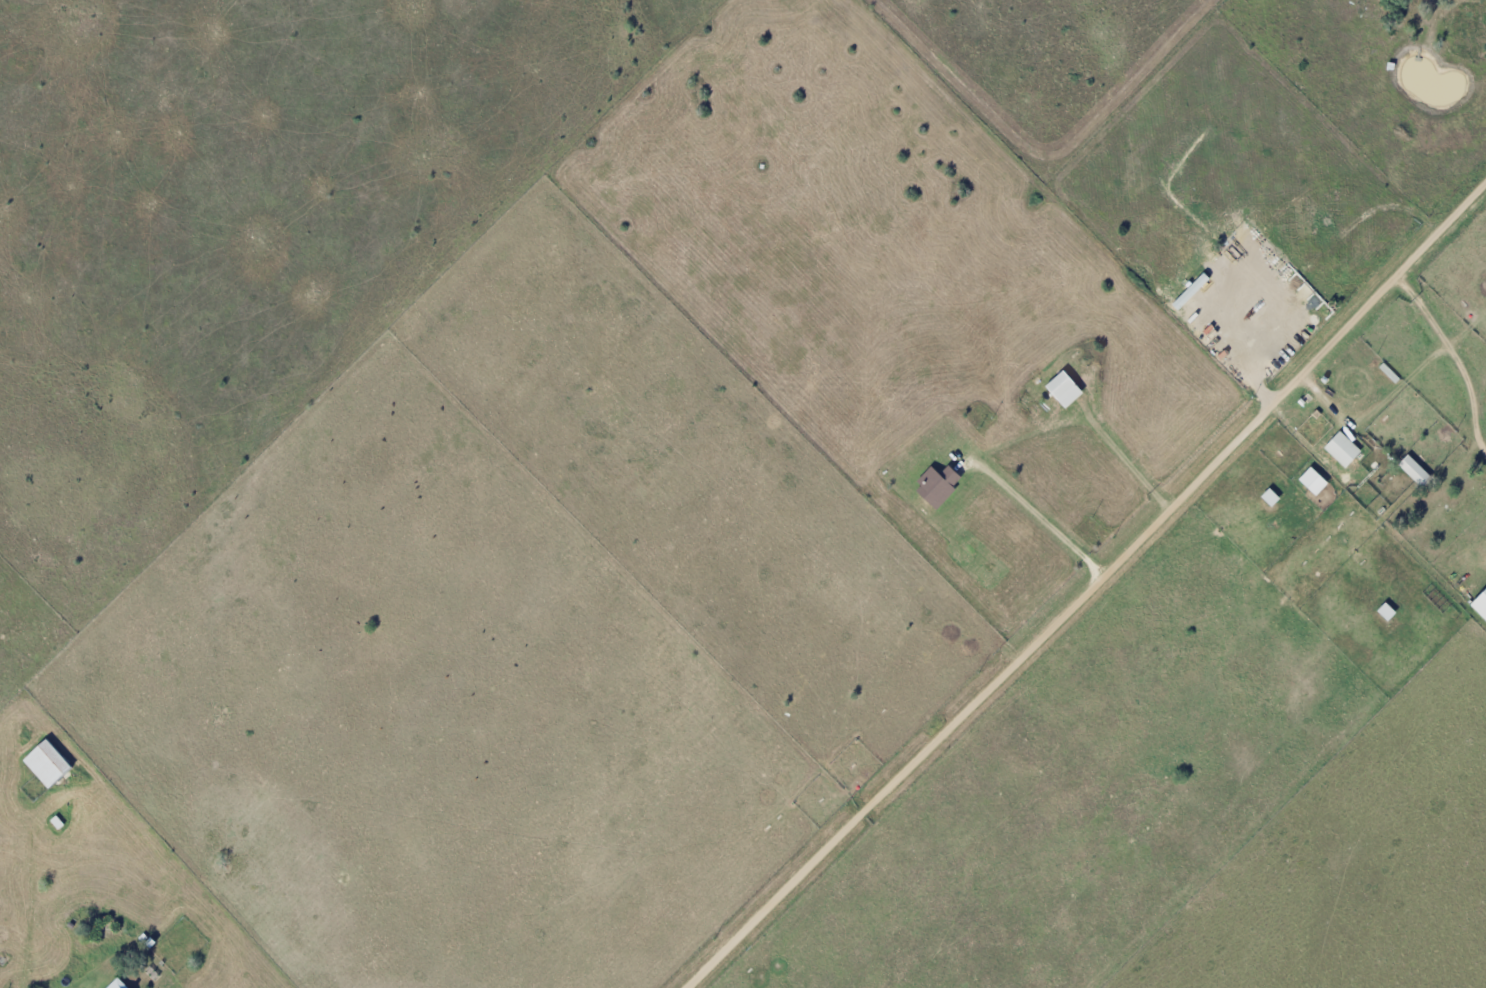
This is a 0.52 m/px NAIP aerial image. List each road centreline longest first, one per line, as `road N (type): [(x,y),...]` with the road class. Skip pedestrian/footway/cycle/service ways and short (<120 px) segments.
road 1 (residential): [(693,987),(993,696),(1485,185)]

